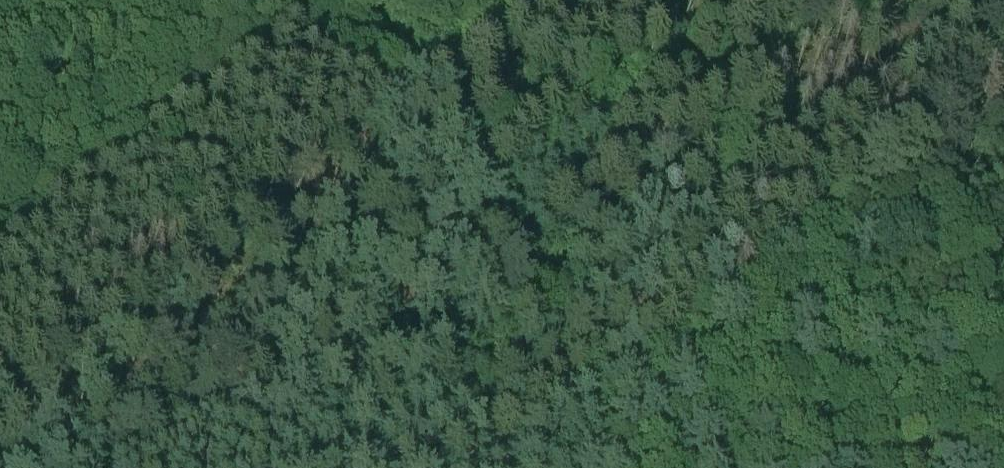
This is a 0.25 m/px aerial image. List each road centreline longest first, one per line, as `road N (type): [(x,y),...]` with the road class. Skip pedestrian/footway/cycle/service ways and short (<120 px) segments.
road 1 (track): [(0,403),(241,223),(563,0)]
road 2 (track): [(479,467),(593,392),(593,359),(564,289),(525,229),(435,138),(361,76),(235,0)]
road 3 (track): [(994,0),(969,70),(916,136),(812,233),(593,392)]

